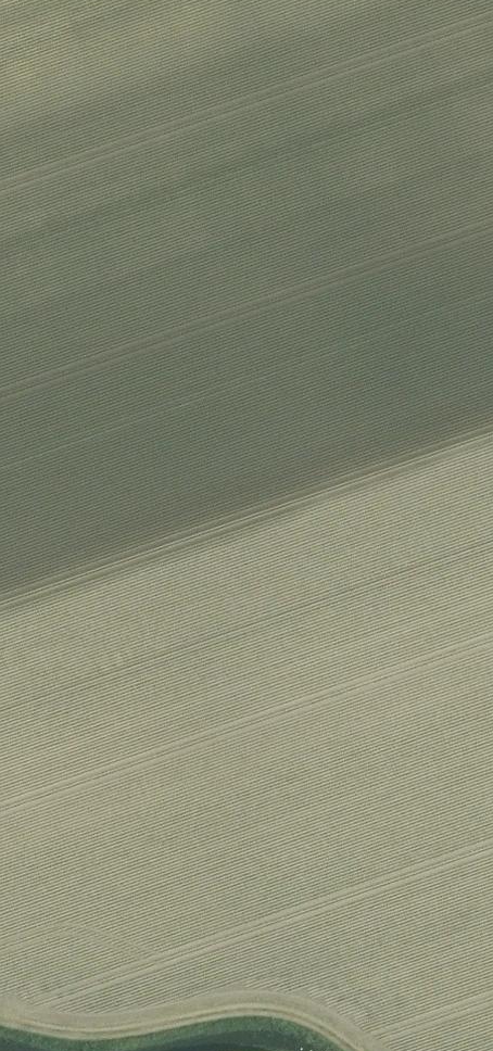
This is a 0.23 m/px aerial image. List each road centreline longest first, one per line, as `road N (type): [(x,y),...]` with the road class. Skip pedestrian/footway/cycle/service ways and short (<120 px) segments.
road 1 (track): [(0,1024),(99,1038),(257,1014),(306,1025),(346,1050)]

